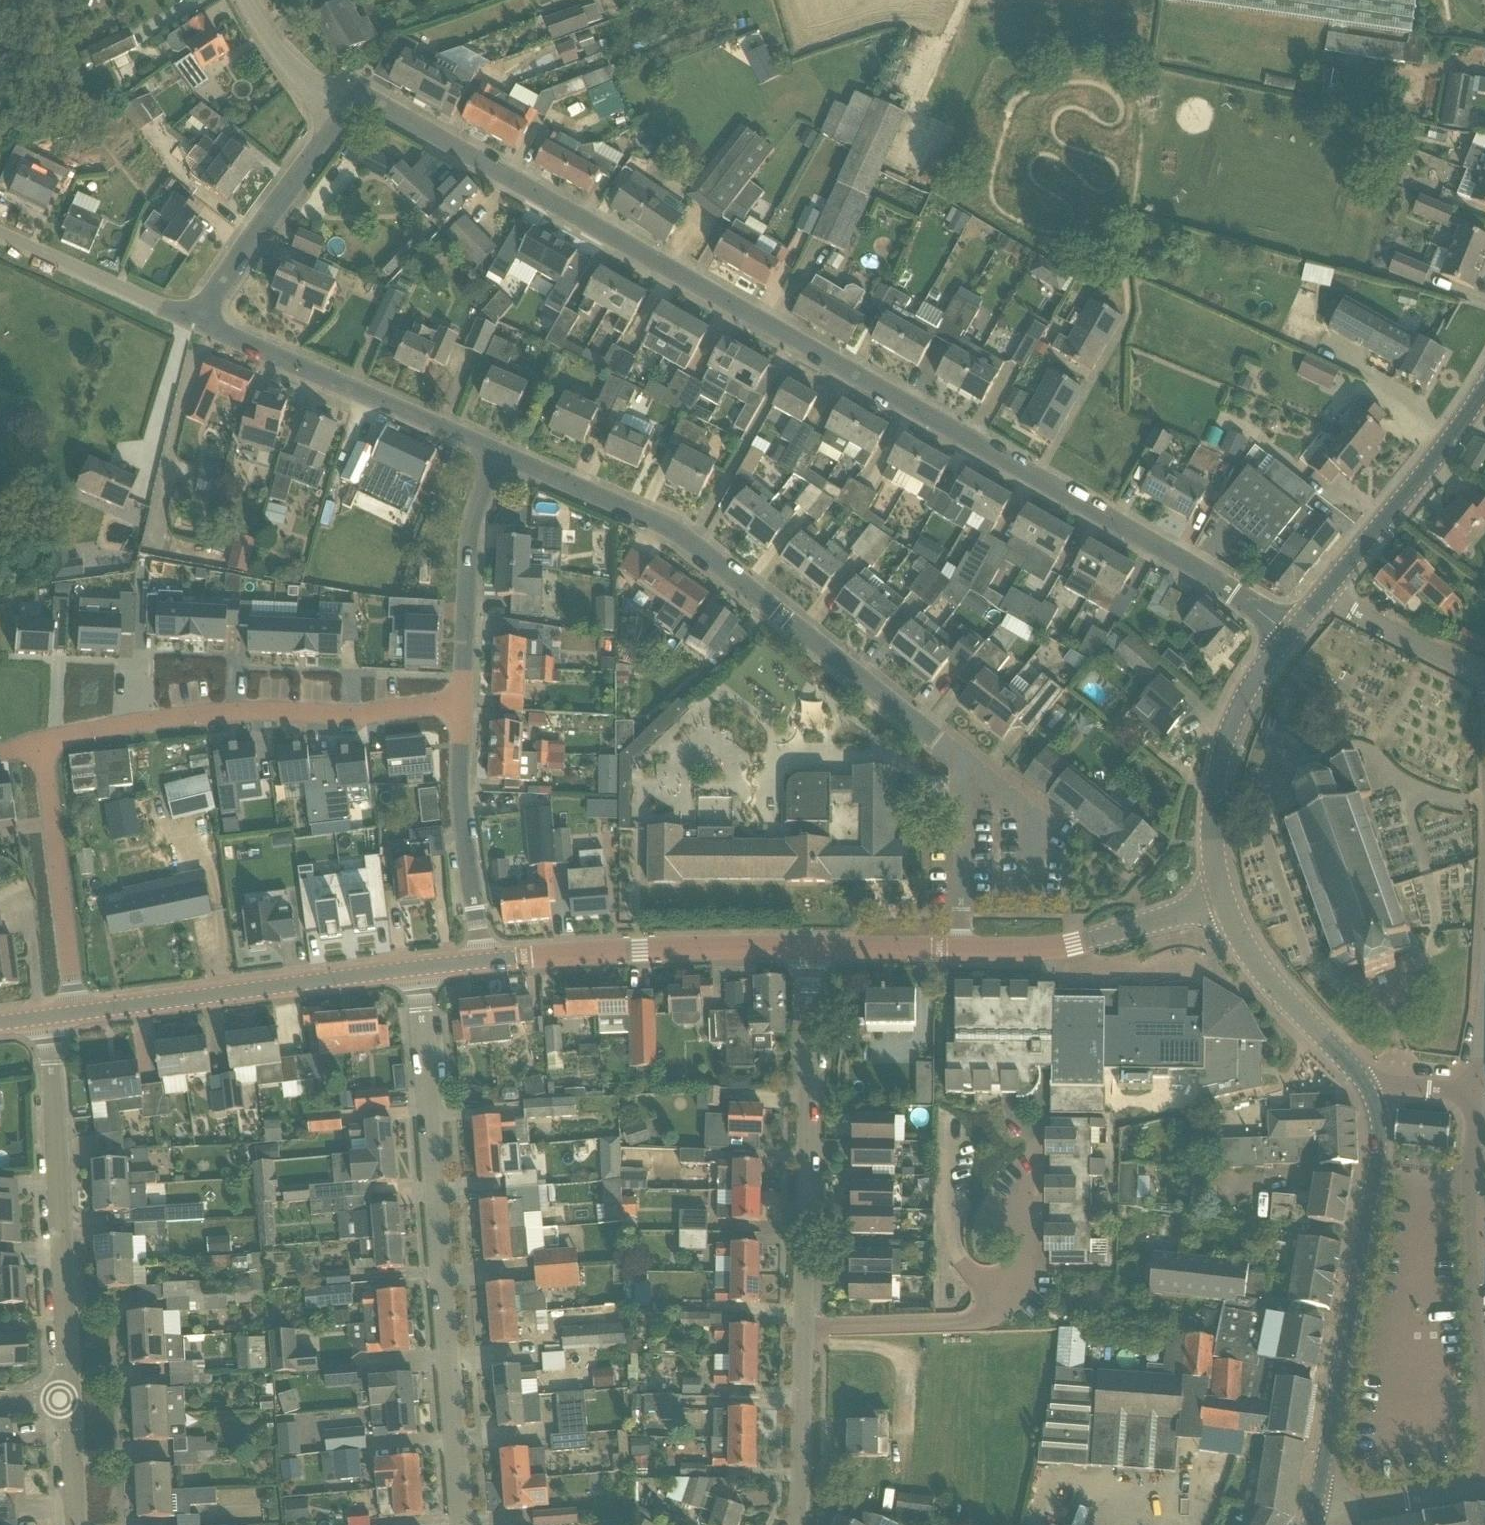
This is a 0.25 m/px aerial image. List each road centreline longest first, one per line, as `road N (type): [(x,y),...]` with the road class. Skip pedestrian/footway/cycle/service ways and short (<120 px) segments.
road 1 (unclassified): [(1284,635),(1192,566),(374,100),(345,114)]
road 2 (residential): [(962,950),(962,762),(691,543),(498,454)]
road 3 (residential): [(793,1524),(800,1510),(815,947)]
road 4 (residential): [(463,1524),(419,968)]
road 5 (residential): [(483,961),(458,785),(470,521),(498,454)]
road 6 (tertiary): [(1317,1504),(1377,1160),(1373,1096)]
road 7 (residential): [(68,1401),(50,1016)]
road 8 (tertiary): [(76,1013),(419,968)]
road 9 (tertiary): [(483,961),(815,947)]
road 10 (residential): [(498,454),(196,321)]
road 11 (unclassified): [(1483,1400),(1469,1186),(1477,1092)]
road 12 (tertiary): [(1224,900),(1214,854),(1225,740),(1284,635)]
road 13 (tertiary): [(962,950),(1070,946),(1224,900)]
road 14 (residential): [(76,1013),(44,747)]
road 15 (tertiary): [(1322,596),(1484,390)]
road 16 (unclassified): [(196,321),(345,114)]
road 17 (tertiary): [(1373,1096),(1268,980),(1224,900)]
road 18 (unclassified): [(196,321),(0,235)]
road 19 (unclassified): [(1484,679),(1322,596)]
road 20 (tertiary): [(1317,1504),(1348,1511),(1484,1488)]
road 21 (unclassified): [(345,114),(285,62),(245,0)]
road 22 (tertiary): [(815,947),(962,950)]
road 23 (residential): [(76,1524),(68,1401)]

